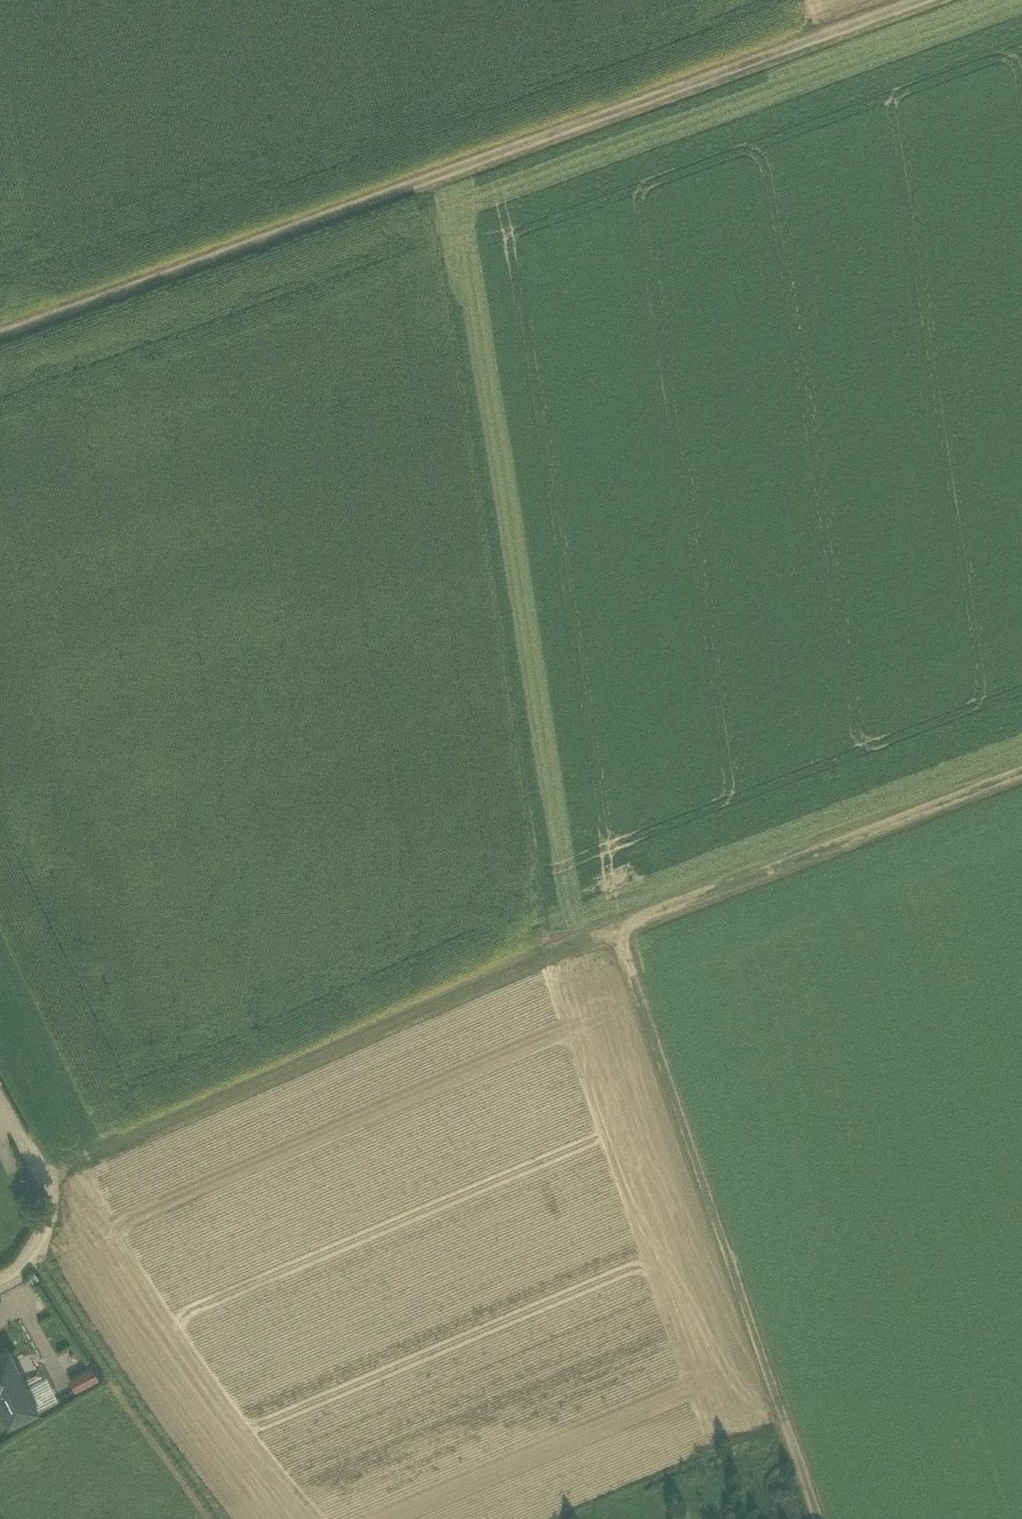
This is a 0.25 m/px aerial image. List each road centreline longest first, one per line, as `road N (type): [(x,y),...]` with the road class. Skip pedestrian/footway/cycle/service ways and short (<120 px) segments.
road 1 (track): [(922,0),(0,334)]
road 2 (track): [(57,1193),(70,1167),(617,931)]
road 3 (track): [(617,931),(819,1518)]
road 4 (track): [(1021,772),(617,931)]

